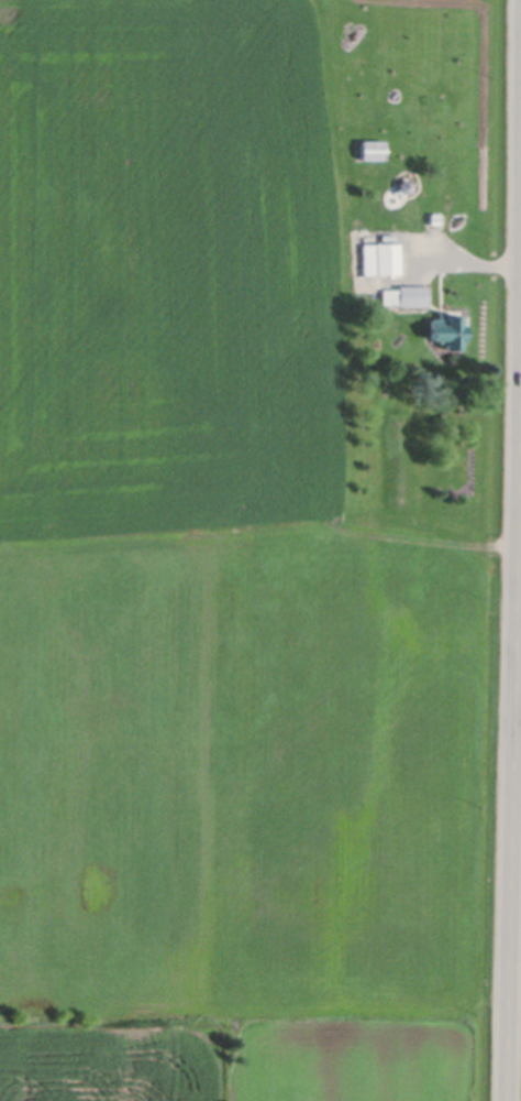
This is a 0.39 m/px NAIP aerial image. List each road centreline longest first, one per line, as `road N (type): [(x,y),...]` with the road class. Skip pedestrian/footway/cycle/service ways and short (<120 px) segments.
road 1 (tertiary): [(520,265),(506,1100)]

